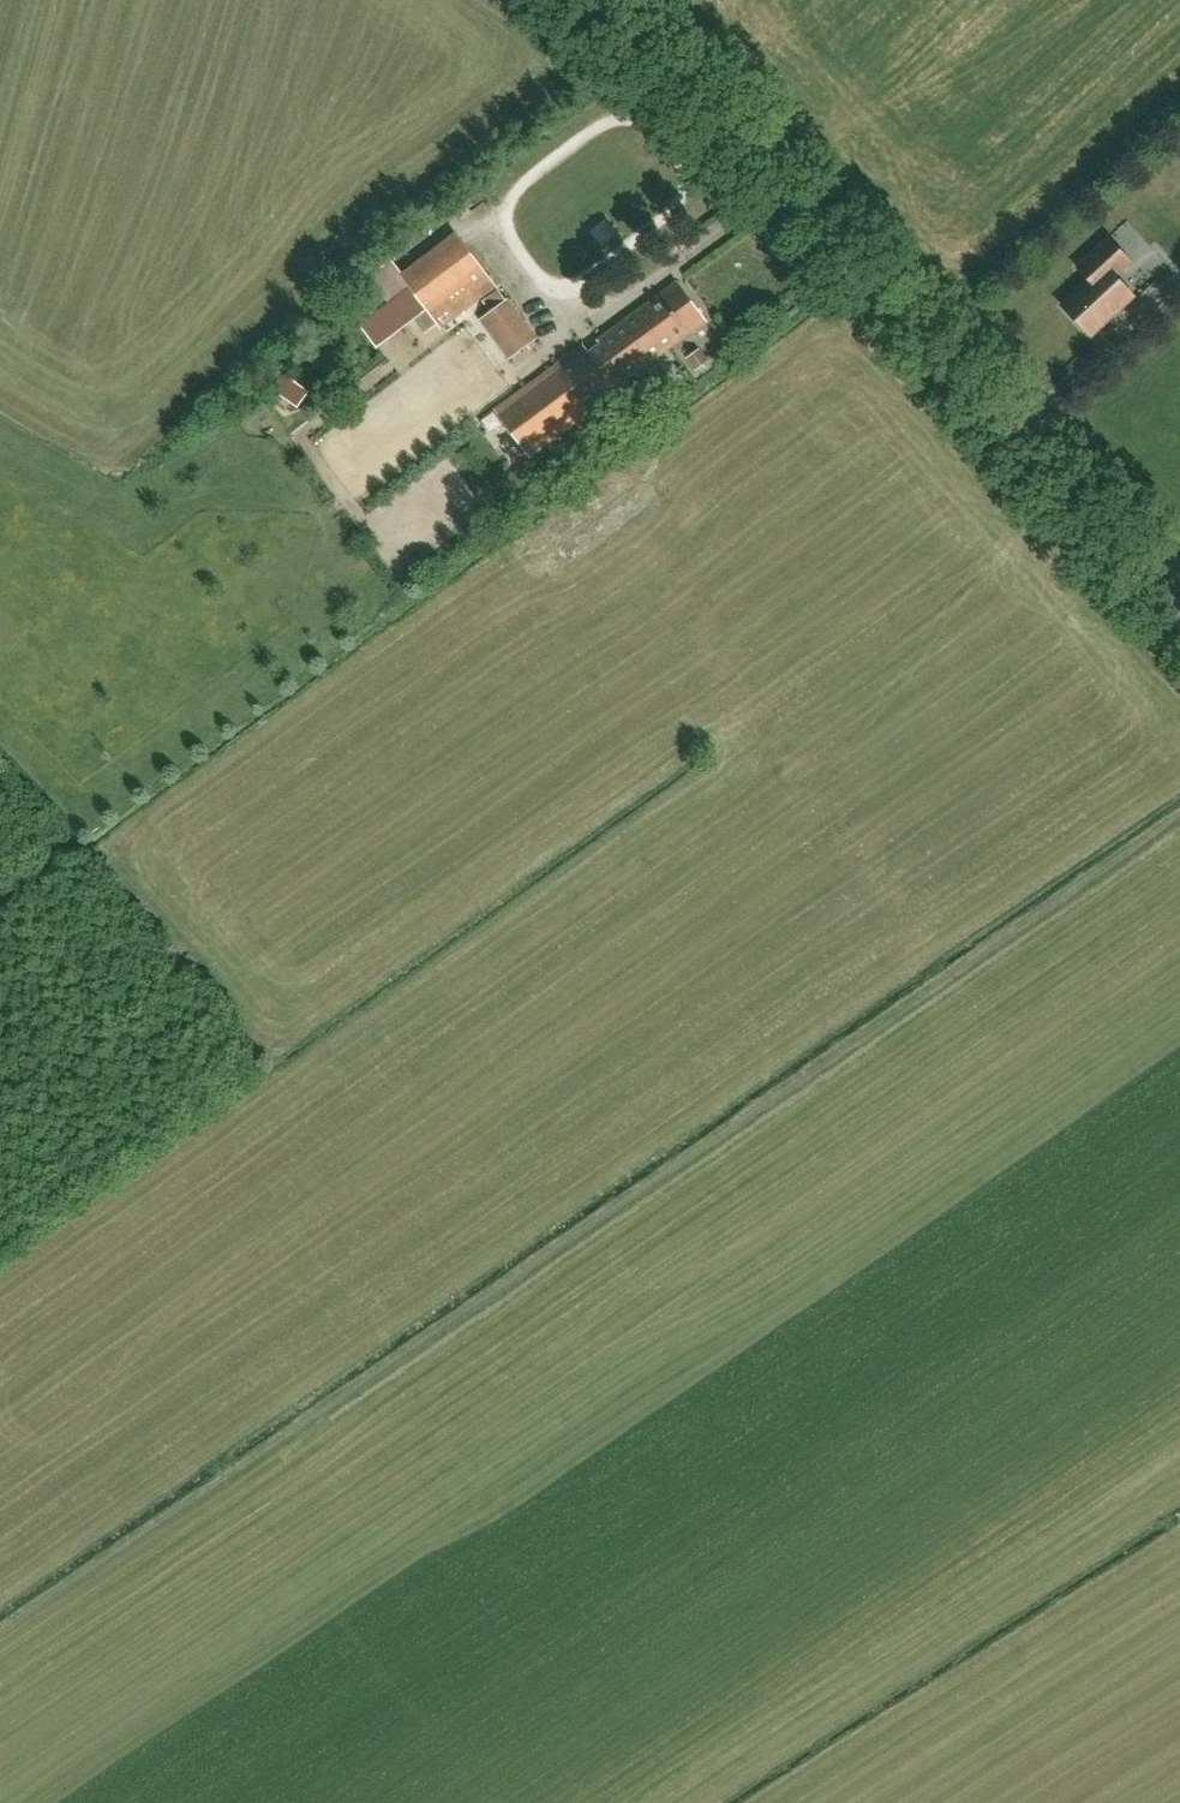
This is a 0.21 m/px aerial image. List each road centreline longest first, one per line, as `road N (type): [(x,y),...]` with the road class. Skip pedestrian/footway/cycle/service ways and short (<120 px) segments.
road 1 (unclassified): [(1179,614),(786,187),(672,73),(579,0)]

